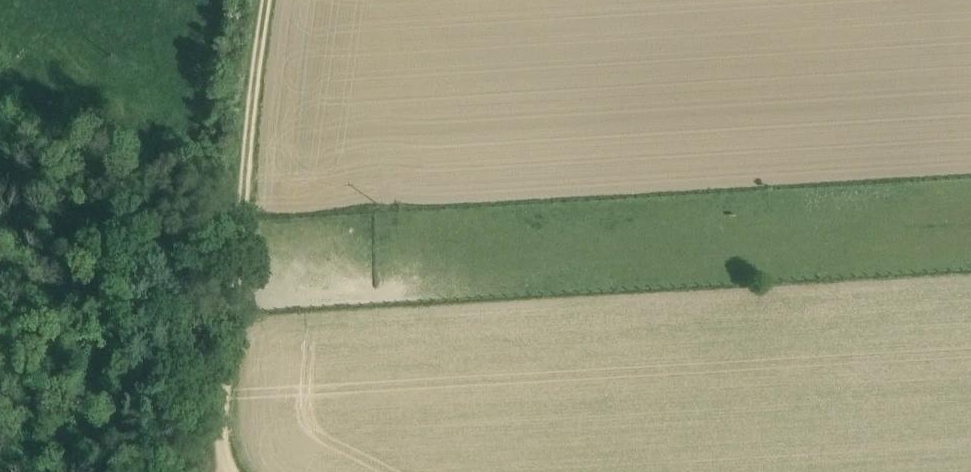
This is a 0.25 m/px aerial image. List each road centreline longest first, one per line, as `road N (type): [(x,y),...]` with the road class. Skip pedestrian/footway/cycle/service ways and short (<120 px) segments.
road 1 (track): [(234,471),(225,446),(230,383),(274,0)]

